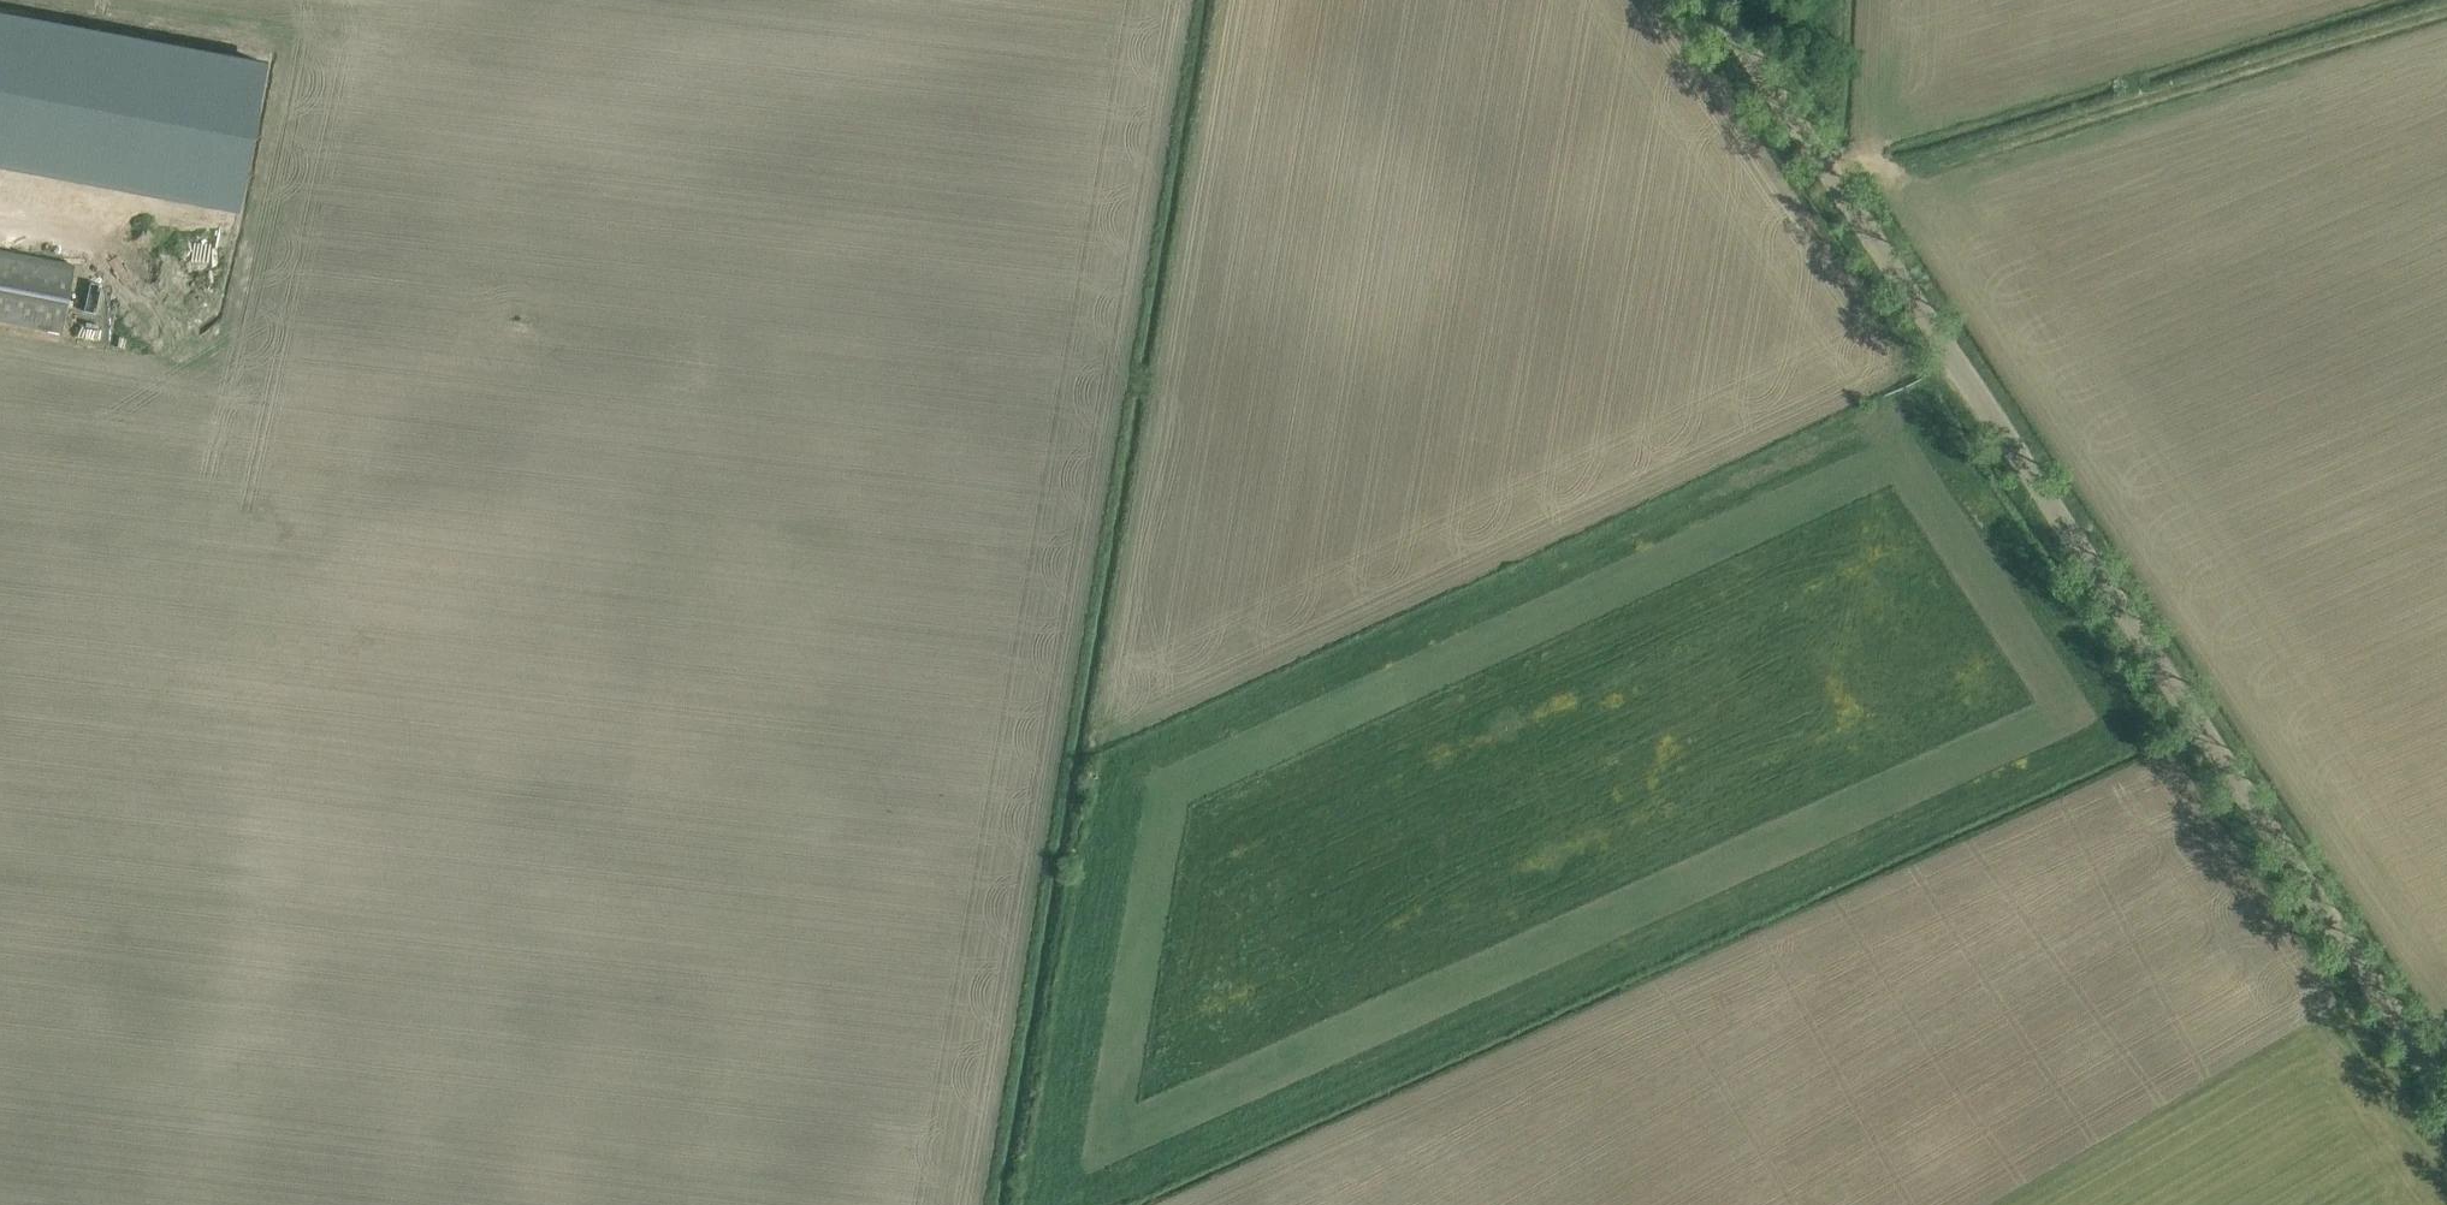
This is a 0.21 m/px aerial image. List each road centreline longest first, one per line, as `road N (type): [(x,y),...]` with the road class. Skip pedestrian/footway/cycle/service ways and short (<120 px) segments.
road 1 (unclassified): [(2446,1091),(1714,0)]
road 2 (track): [(2446,5),(1947,151),(1892,163),(1858,160),(1831,174)]

